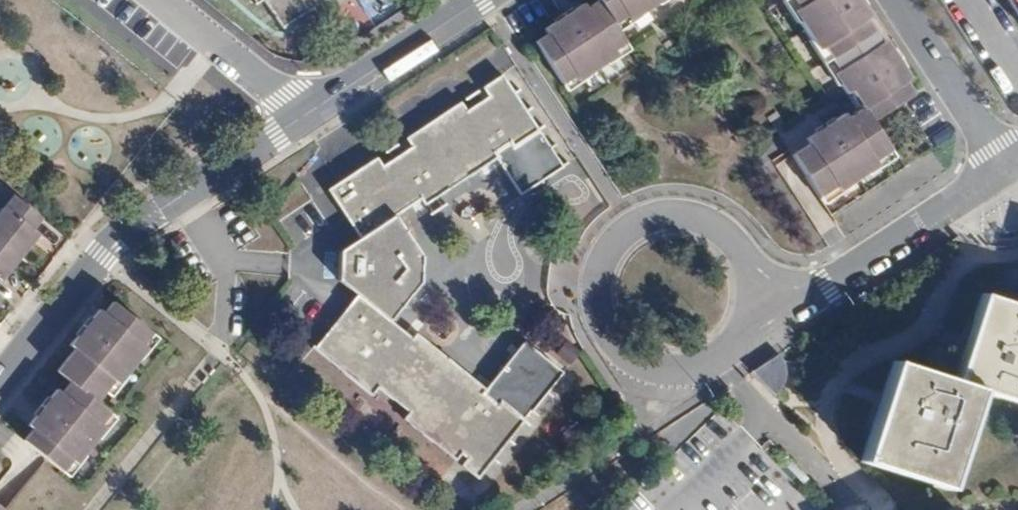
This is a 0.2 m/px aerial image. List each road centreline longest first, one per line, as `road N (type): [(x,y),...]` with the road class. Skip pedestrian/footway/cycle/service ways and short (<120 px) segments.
road 1 (residential): [(721,227),(675,213),(629,227),(598,271),(602,325),(640,363),(693,370),(738,340),(755,289)]
road 2 (residential): [(0,383),(103,257),(151,217),(313,111)]
road 3 (residential): [(1008,165),(826,283),(755,289)]
road 4 (residential): [(481,0),(313,111)]
road 5 (residential): [(1008,165),(898,0)]
road 6 (residential): [(313,111),(163,0)]

